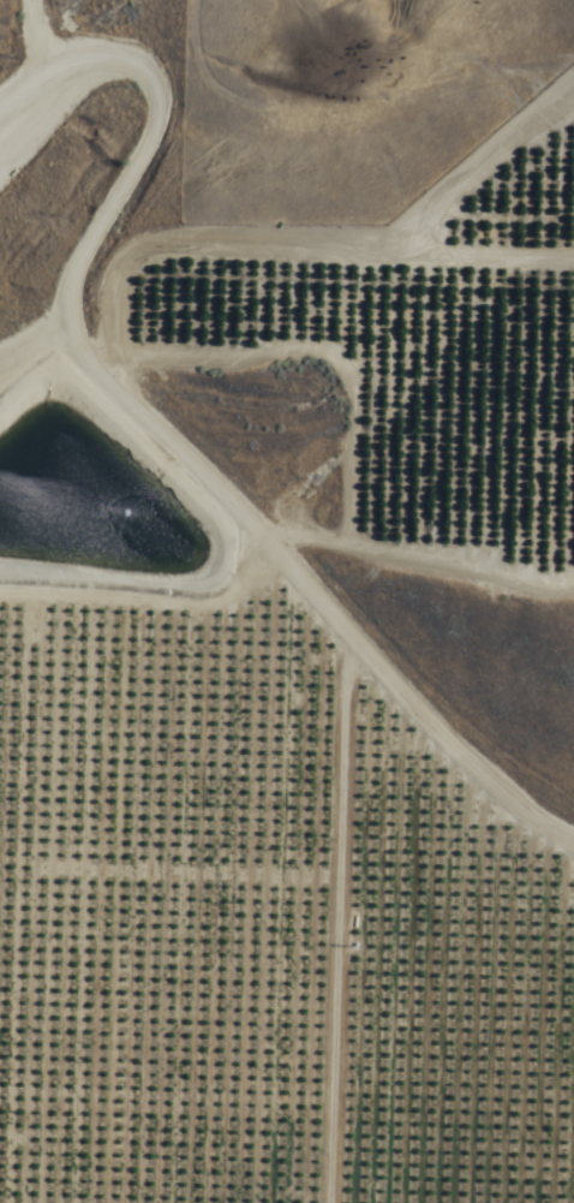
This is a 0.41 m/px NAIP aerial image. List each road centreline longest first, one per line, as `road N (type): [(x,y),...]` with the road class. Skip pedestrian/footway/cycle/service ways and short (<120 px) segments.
road 1 (residential): [(0,132),(115,49),(157,97),(76,258),(73,320),(50,374),(231,501),(237,537)]
road 2 (residential): [(573,860),(370,677),(237,537),(232,598),(0,586)]

